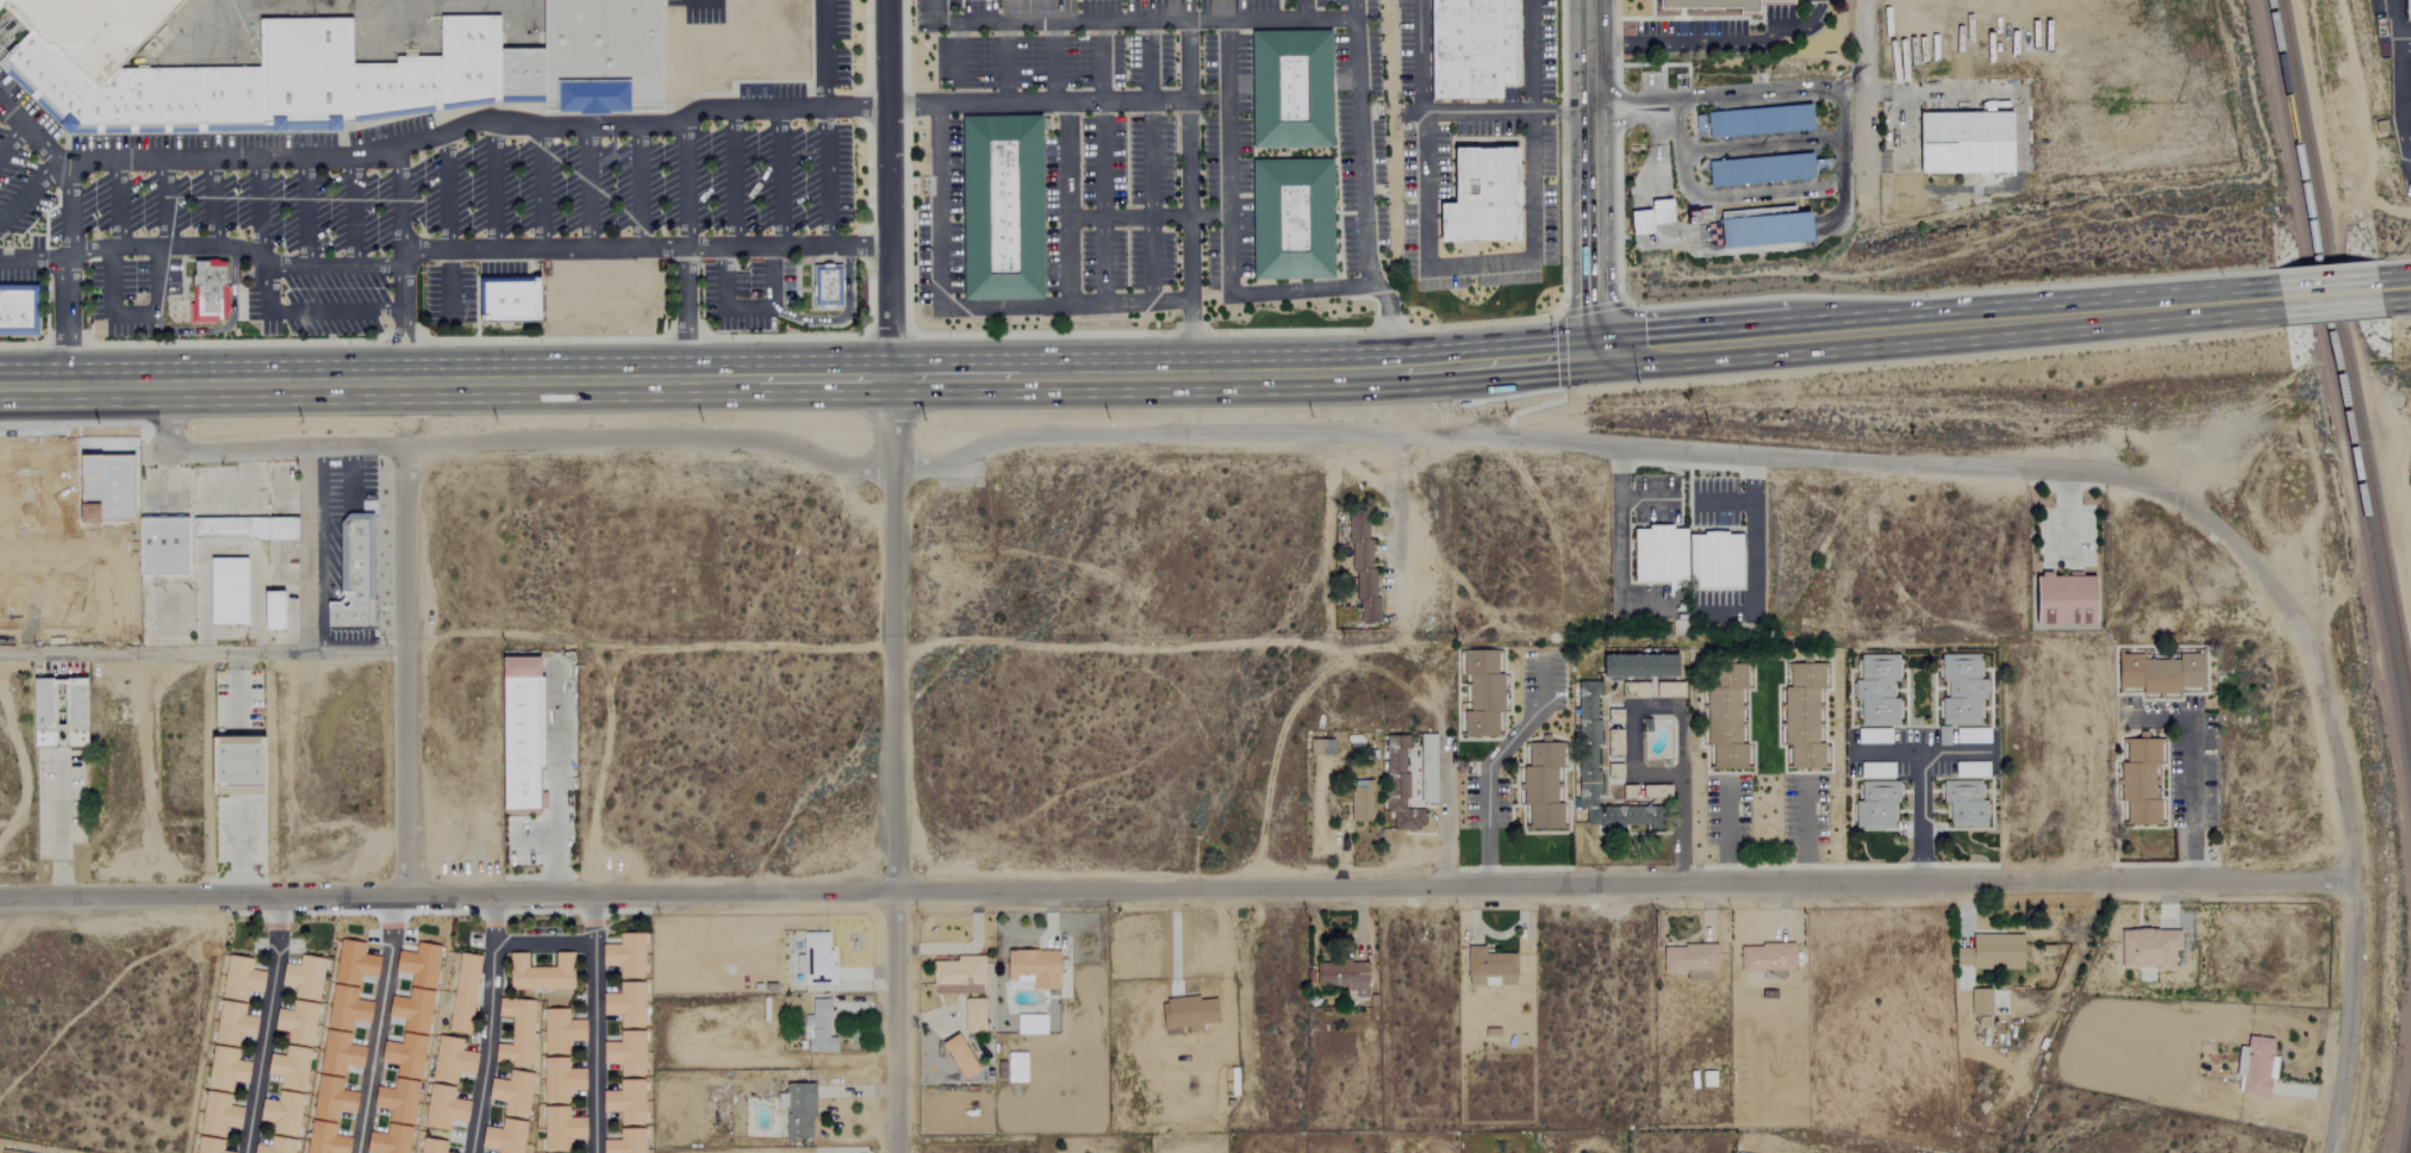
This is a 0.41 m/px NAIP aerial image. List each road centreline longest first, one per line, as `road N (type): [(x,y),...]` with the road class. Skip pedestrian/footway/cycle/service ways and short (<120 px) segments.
road 1 (residential): [(2350,883),(0,897)]
road 2 (residential): [(2250,563),(2172,499),(2066,470),(1340,434),(1016,436),(945,462),(891,467),(841,466),(764,440),(717,437),(403,447)]
road 3 (primary): [(0,388),(1191,375),(1590,356)]
road 4 (residential): [(895,1152),(890,378)]
road 5 (primary): [(1590,356),(2279,299)]
road 6 (residential): [(2328,1152),(2349,1010),(2345,816),(2317,669),(2301,632),(2250,563)]
road 7 (residential): [(404,896),(403,447)]
road 8 (residential): [(890,378),(886,0)]
road 9 (tertiary): [(1590,356),(1587,0)]
road 10 (residential): [(403,447),(185,451),(169,442),(166,385)]
road 11 (residential): [(593,1152),(591,893)]
road 12 (residential): [(496,895),(485,1062),(469,1152)]
road 13 (residential): [(276,896),(276,953),(245,1152)]
road 14 (track): [(2333,0),(2367,156),(2350,207)]
road 15 (track): [(2386,418),(2410,575)]

